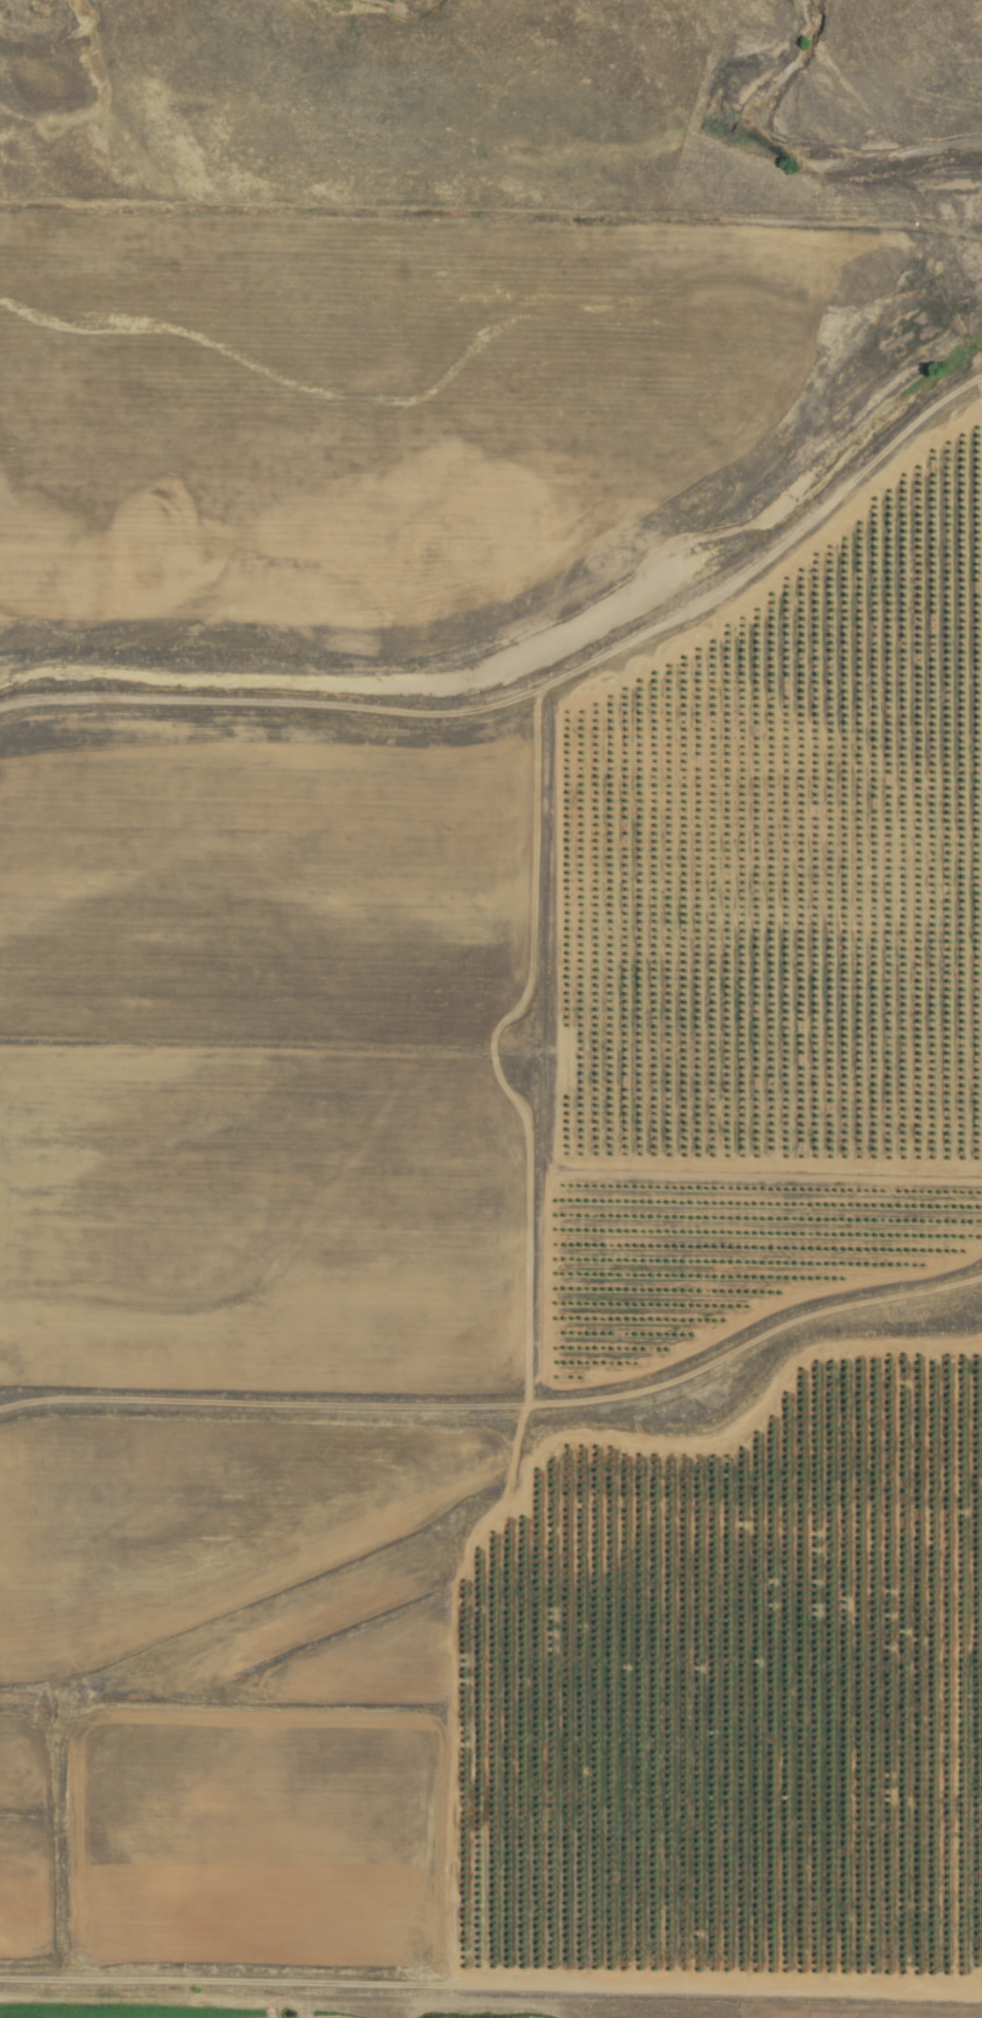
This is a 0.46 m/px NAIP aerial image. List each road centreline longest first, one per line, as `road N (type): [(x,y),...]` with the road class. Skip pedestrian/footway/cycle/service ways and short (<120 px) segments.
road 1 (track): [(981,376),(931,410),(713,601),(504,704),(437,714),(175,699),(44,699),(0,708)]
road 2 (track): [(981,1277),(819,1313),(684,1378),(592,1401),(59,1398),(0,1409)]
road 3 (track): [(981,1994),(0,1978)]

